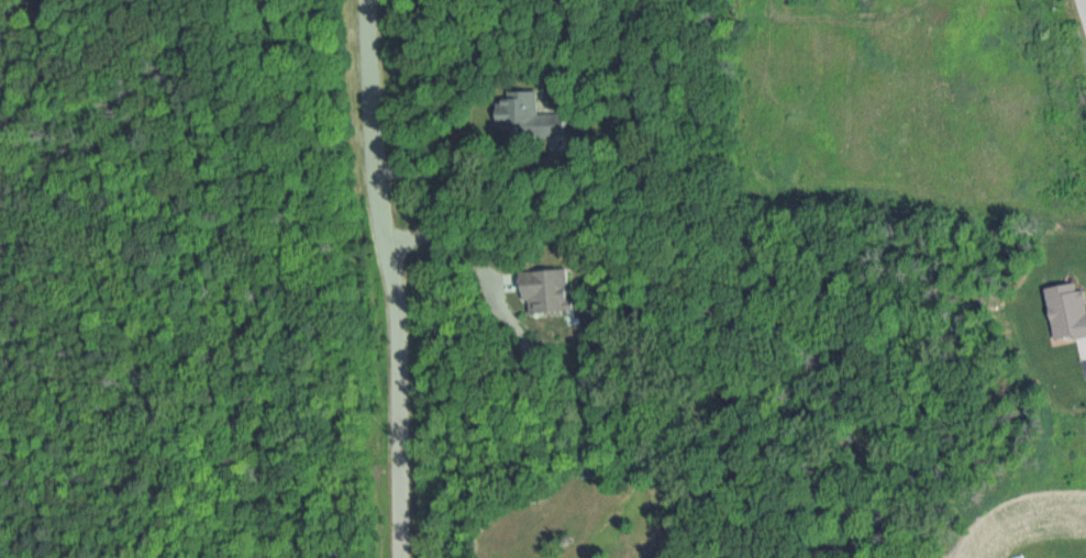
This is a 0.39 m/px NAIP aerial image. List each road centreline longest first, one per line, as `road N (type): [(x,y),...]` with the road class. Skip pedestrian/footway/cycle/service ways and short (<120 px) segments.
road 1 (residential): [(367,0),(374,165),(399,324),(396,557)]

